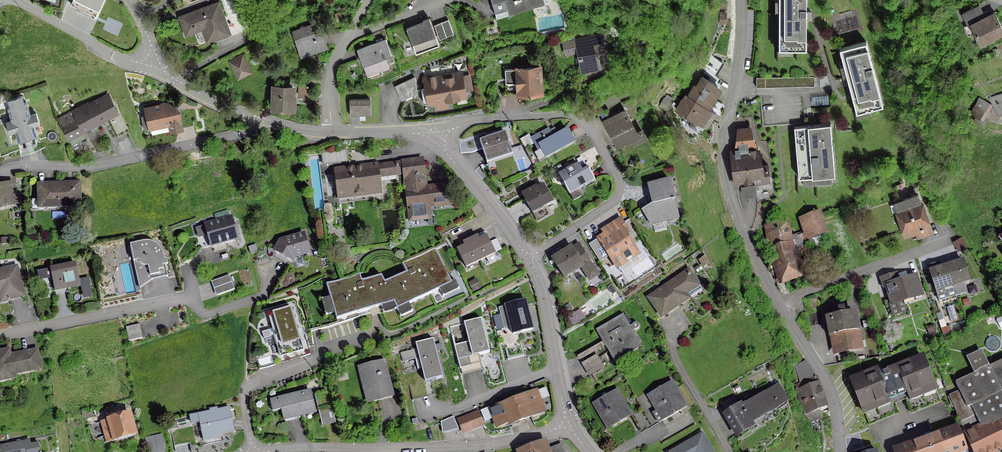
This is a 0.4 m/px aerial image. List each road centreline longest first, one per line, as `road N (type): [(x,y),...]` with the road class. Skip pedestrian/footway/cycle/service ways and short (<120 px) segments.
road 1 (residential): [(432,136),(473,121),(578,113),(617,195),(528,259)]
road 2 (residential): [(778,303),(725,183),(741,0)]
road 3 (residential): [(269,451),(460,448),(570,424)]
road 4 (residential): [(270,123),(100,165),(0,172)]
road 5 (residential): [(183,297),(0,337)]
road 6 (residential): [(951,240),(778,303)]
road 7 (residential): [(570,424),(543,286),(528,259)]
road 8 (residential): [(838,451),(830,393),(778,303)]
road 9 (residential): [(528,259),(432,136)]
road 10 (residential): [(17,0),(122,58),(158,60)]
road 11 (residential): [(270,123),(192,92),(158,60)]

